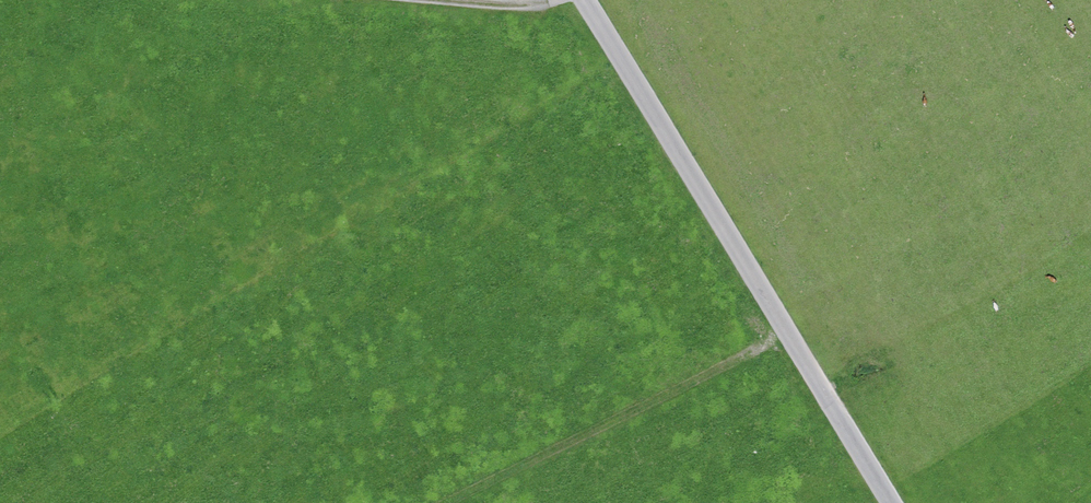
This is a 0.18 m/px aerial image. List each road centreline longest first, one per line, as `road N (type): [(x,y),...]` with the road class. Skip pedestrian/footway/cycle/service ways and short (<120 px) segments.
road 1 (unclassified): [(586,0),(895,502)]
road 2 (track): [(456,502),(791,333)]
road 3 (track): [(427,0),(518,6),(556,0)]

